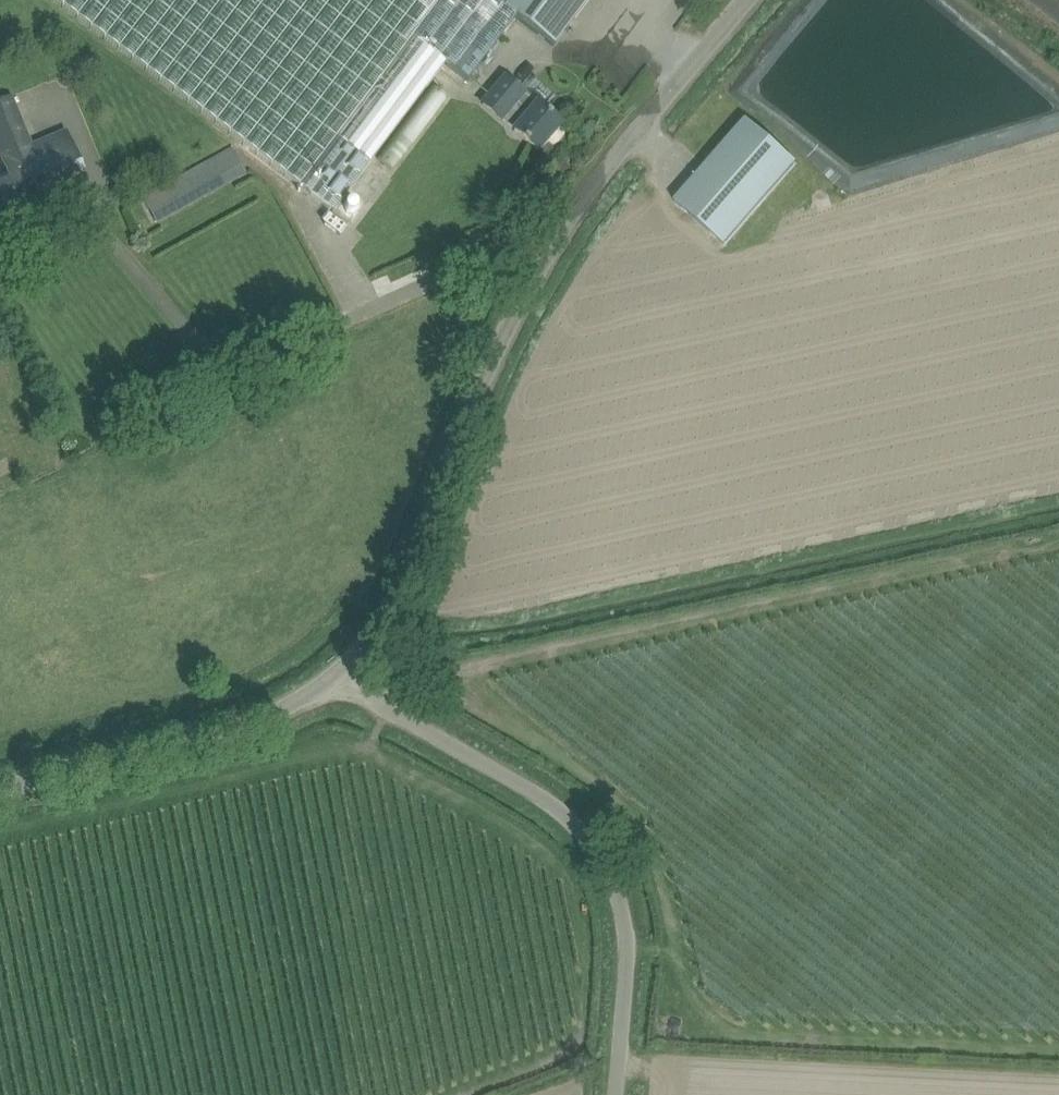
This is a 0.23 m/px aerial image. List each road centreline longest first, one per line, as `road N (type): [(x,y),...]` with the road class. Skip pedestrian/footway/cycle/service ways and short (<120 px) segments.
road 1 (unclassified): [(333,679),(387,617),(505,334),(549,251),(627,141),(747,0)]
road 2 (unclassified): [(617,1094),(629,940),(606,862),(536,789),(333,679)]
road 3 (unclassified): [(0,790),(206,739),(275,715),(333,679)]

